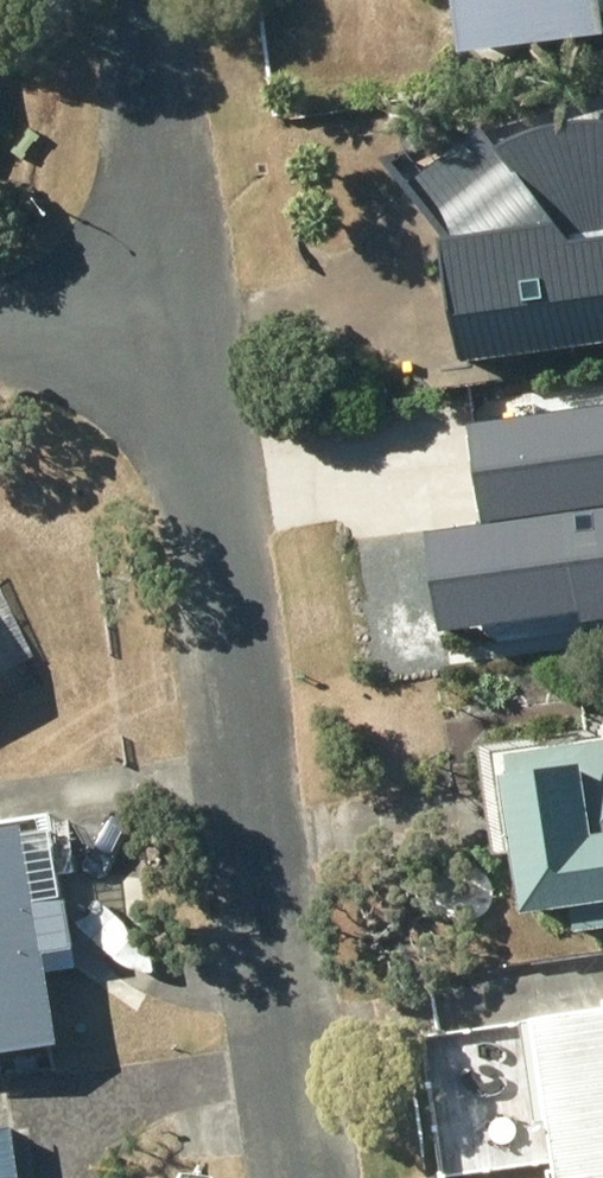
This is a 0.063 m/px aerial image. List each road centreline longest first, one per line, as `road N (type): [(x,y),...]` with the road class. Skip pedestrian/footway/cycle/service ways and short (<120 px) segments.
road 1 (residential): [(179,323),(313,1177)]
road 2 (residential): [(136,0),(179,323)]
road 3 (residential): [(179,323),(0,341)]

